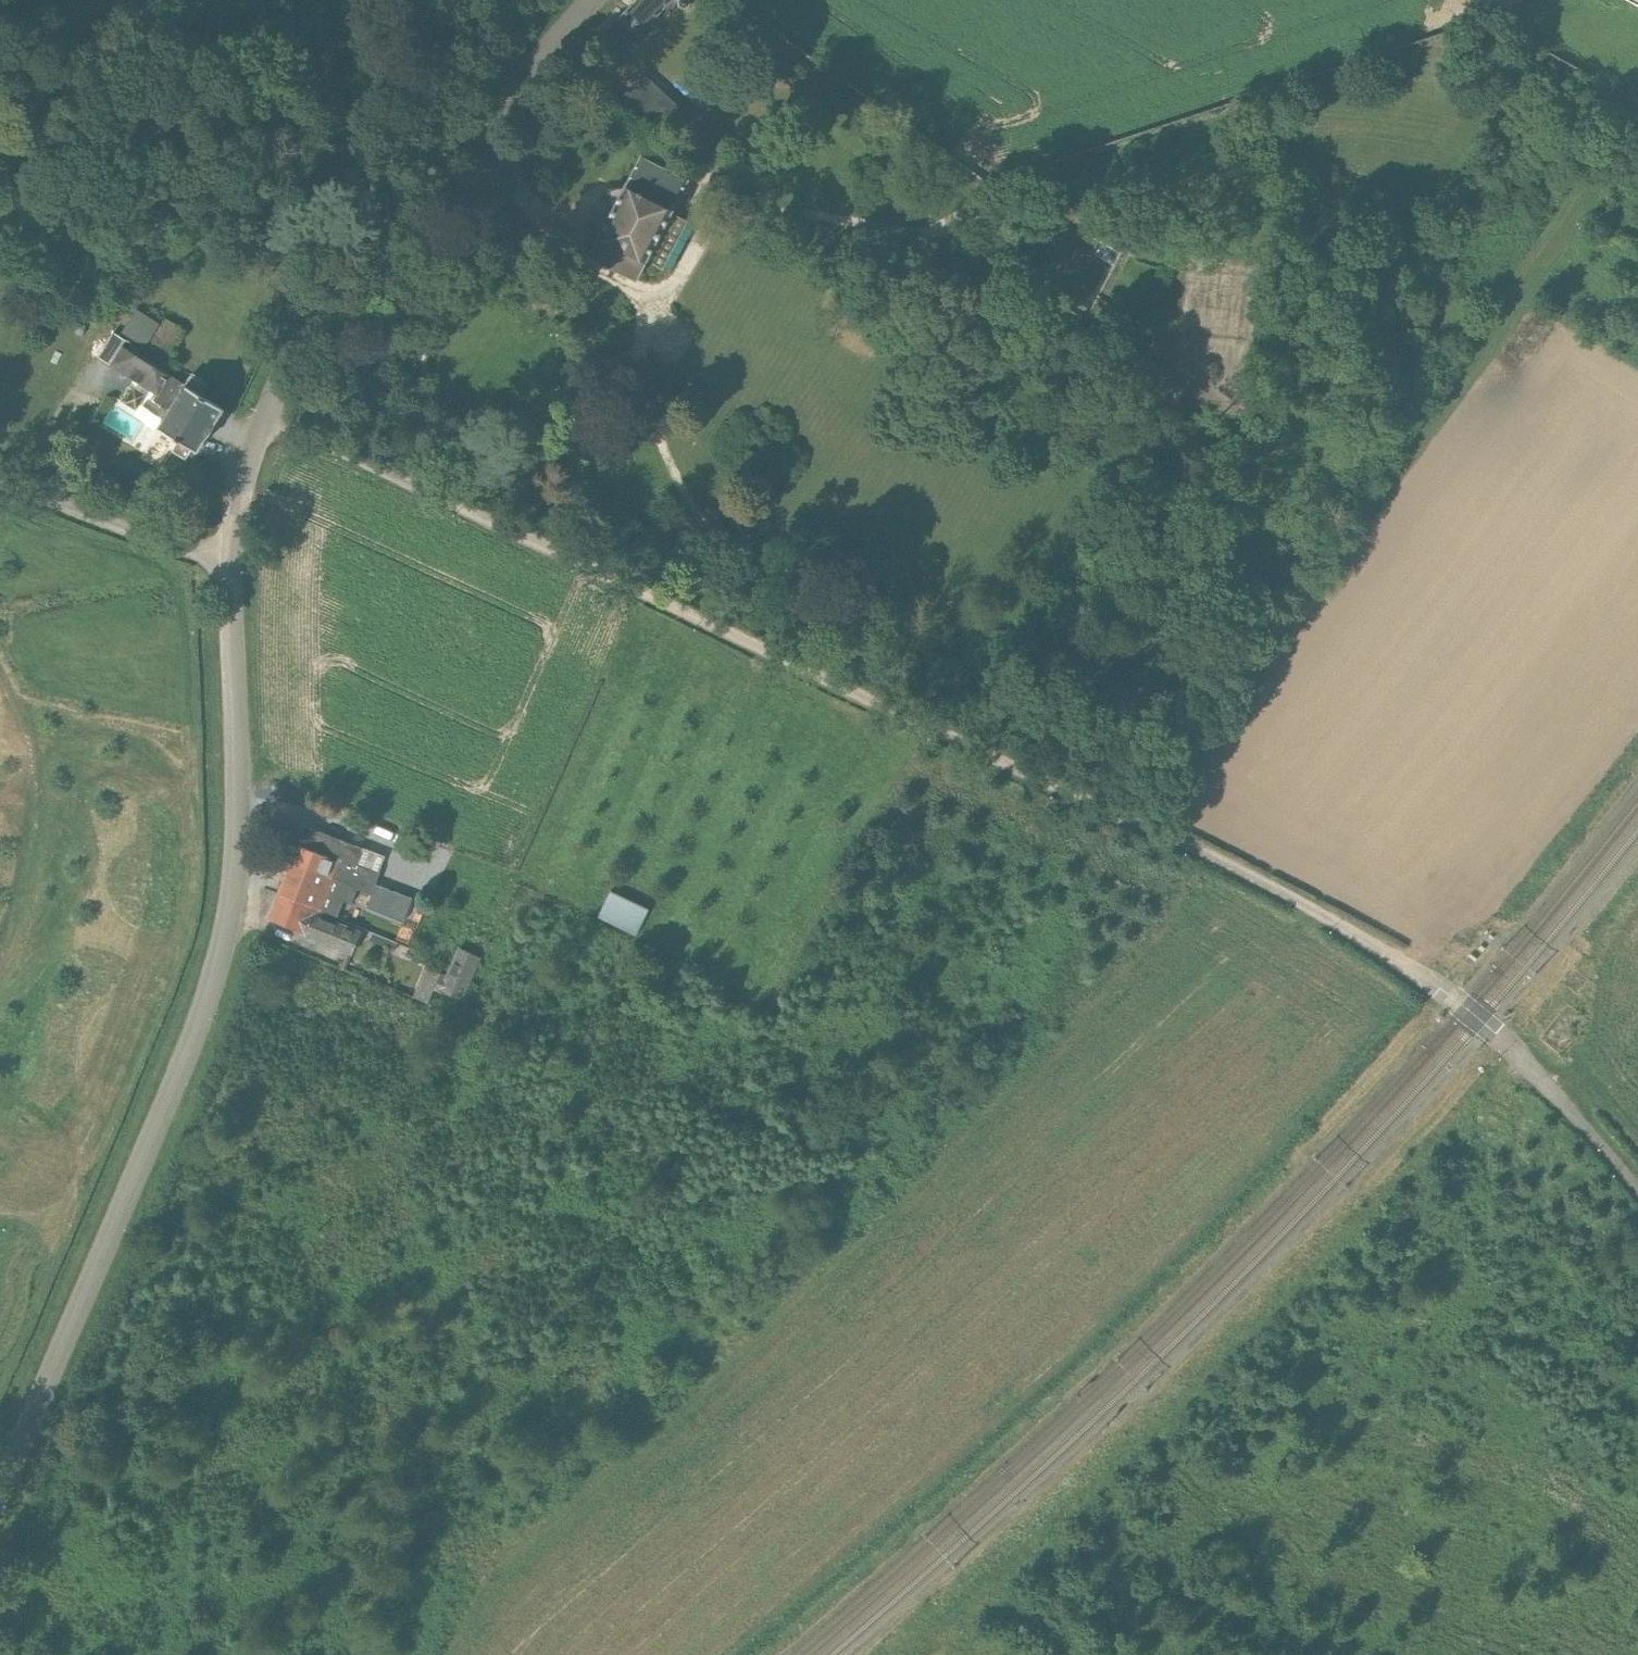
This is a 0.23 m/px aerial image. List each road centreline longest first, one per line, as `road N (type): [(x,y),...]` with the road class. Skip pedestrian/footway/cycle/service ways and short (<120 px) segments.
road 1 (unclassified): [(1637,1192),(1543,1078),(1467,1010),(1401,961),(1278,890),(267,416)]
road 2 (unclassified): [(0,1498),(195,1035),(226,928),(234,802),(225,554)]
road 3 (unclassified): [(267,416),(293,367),(391,245),(605,0)]
road 4 (unclassified): [(225,554),(190,551),(0,477)]
road 5 (unclassified): [(225,554),(267,416)]

